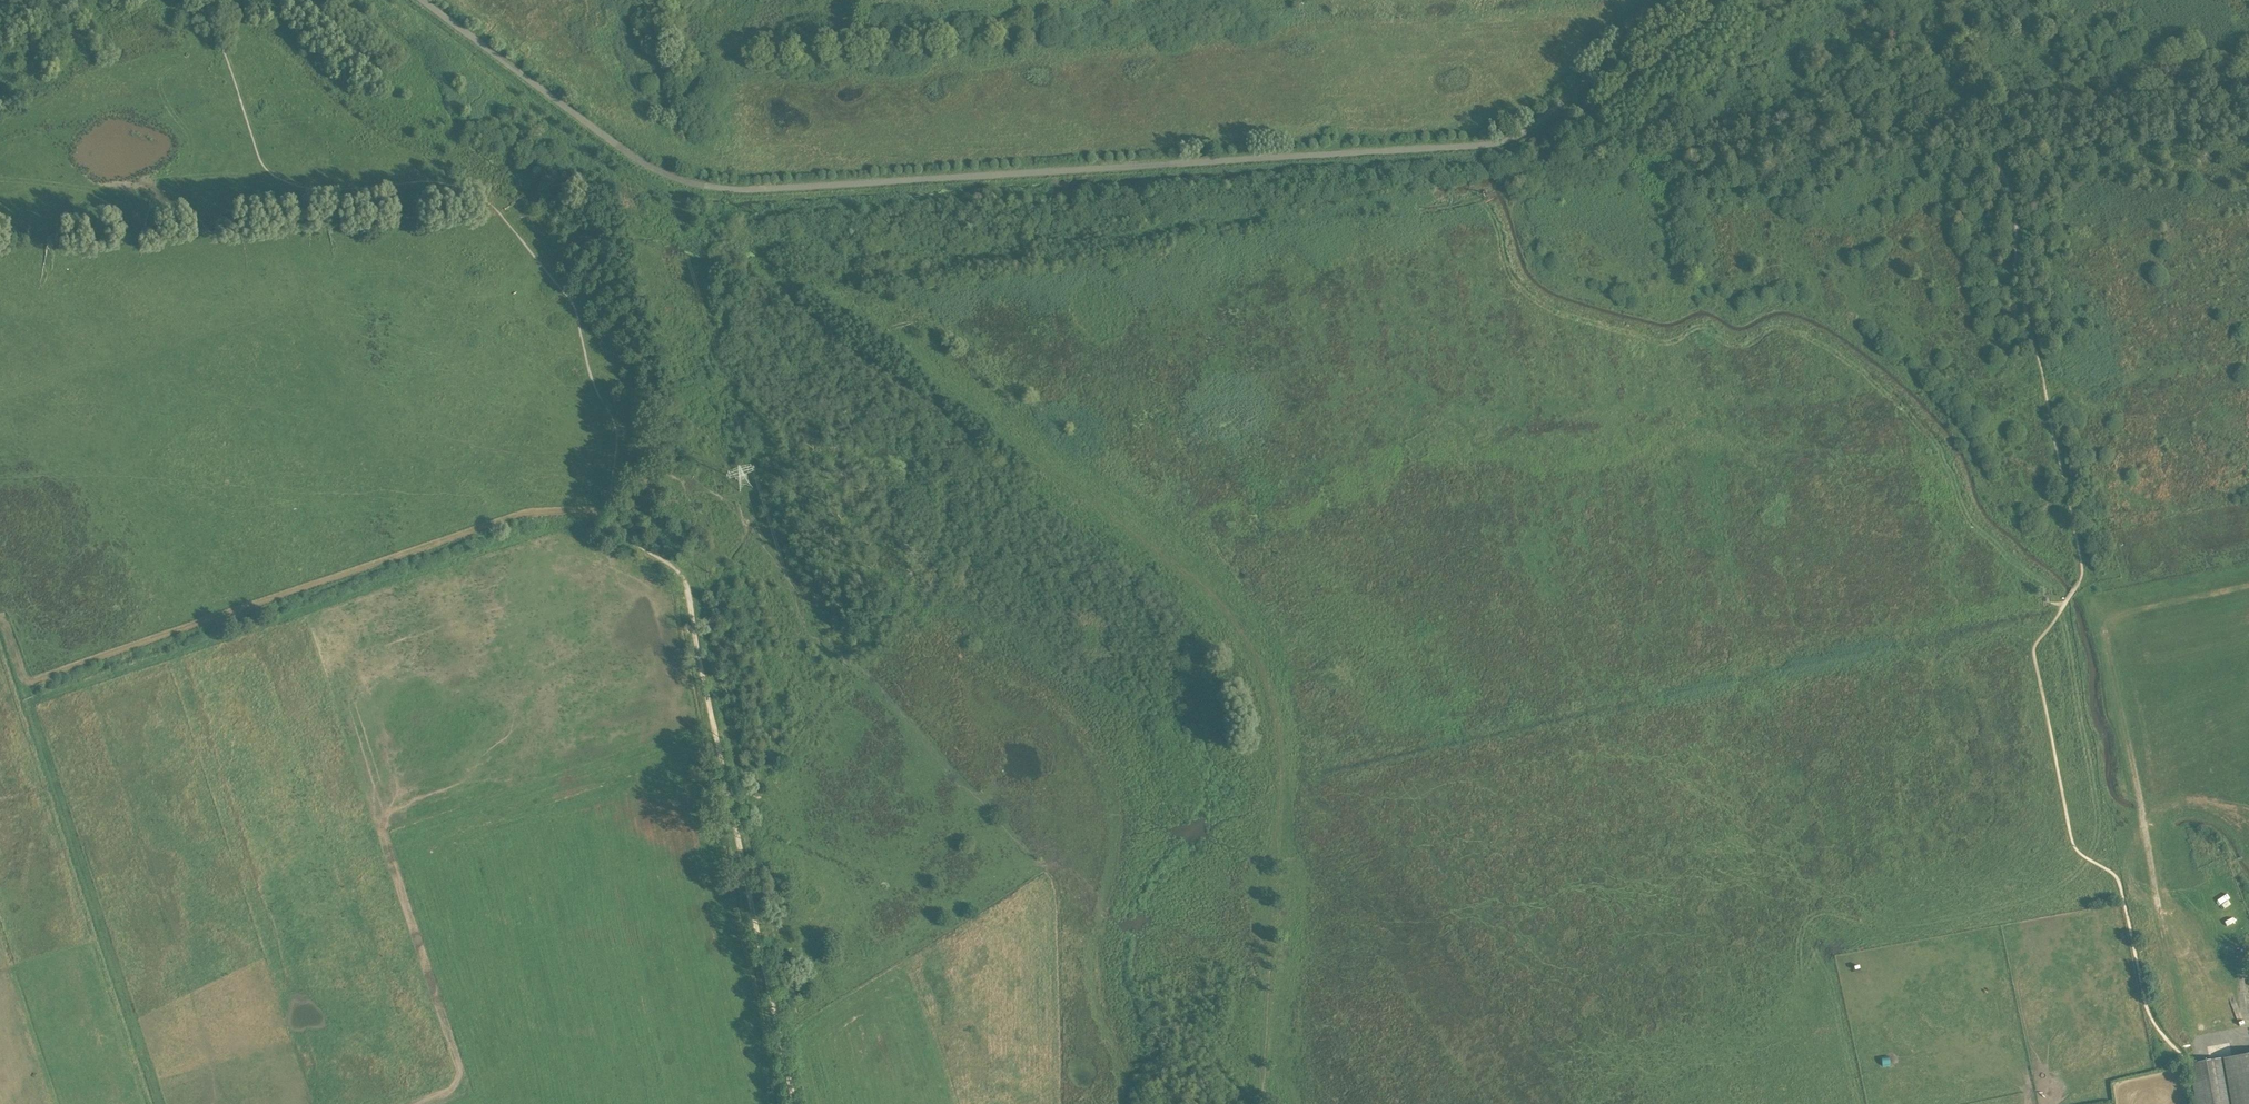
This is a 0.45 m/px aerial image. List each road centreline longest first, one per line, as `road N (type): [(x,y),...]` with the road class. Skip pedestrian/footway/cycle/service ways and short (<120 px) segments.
road 1 (track): [(615,513),(492,531),(36,682),(22,676),(0,622)]
road 2 (track): [(2248,586),(2118,614),(2103,633),(2159,911),(2190,1029),(2202,1040)]
road 3 (track): [(792,1103),(683,579),(675,571)]

